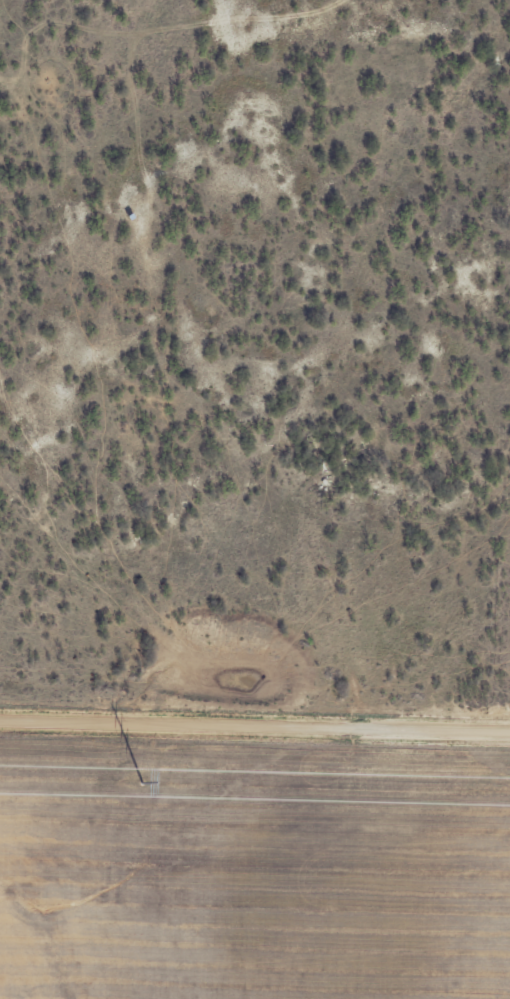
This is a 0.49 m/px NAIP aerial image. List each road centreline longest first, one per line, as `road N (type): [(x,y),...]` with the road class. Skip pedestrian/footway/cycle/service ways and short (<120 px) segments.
road 1 (residential): [(509,727),(0,716)]

